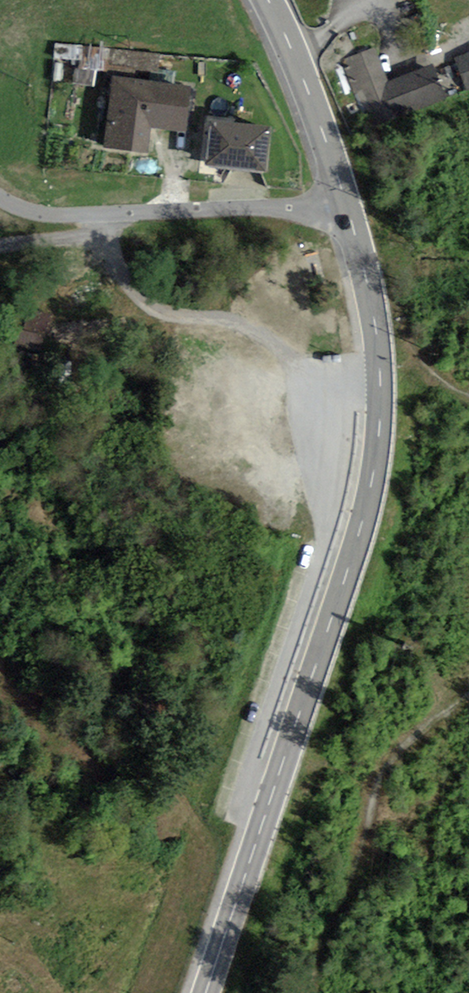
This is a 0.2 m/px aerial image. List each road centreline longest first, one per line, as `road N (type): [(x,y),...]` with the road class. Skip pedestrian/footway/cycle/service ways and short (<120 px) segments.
road 1 (tertiary): [(206,992),(373,475),(380,350),(347,204)]
road 2 (residential): [(347,204),(75,216),(0,198)]
road 3 (track): [(309,992),(378,782),(399,750),(468,695)]
road 4 (track): [(101,230),(141,299),(264,333),(380,406)]
road 5 (tertiary): [(347,204),(268,0)]

